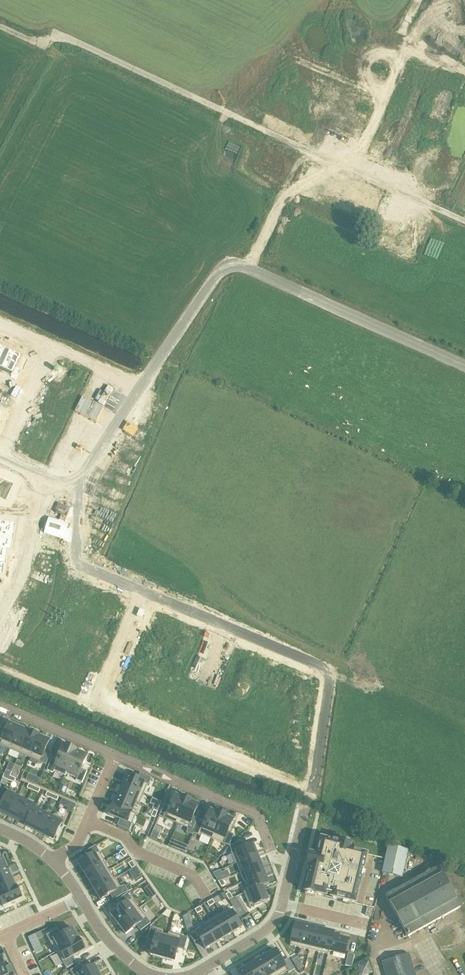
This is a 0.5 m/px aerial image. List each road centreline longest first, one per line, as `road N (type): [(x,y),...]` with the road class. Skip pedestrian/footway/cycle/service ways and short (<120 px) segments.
road 1 (residential): [(267,642),(329,667),(312,792),(100,708),(97,693),(141,591)]
road 2 (track): [(464,220),(66,37),(28,40),(0,27)]
road 3 (residential): [(464,363),(245,264),(216,275),(137,388)]
road 4 (residential): [(198,613),(266,445),(137,388)]
road 5 (track): [(245,264),(278,207),(359,151),(409,48)]
road 6 (residential): [(0,706),(115,754),(87,820)]
road 7 (residential): [(156,771),(258,815),(274,858),(292,863)]
road 8 (residential): [(0,618),(24,573),(50,472)]
road 9 (residential): [(137,388),(0,326)]
road 10 (residential): [(72,481),(78,559),(134,587)]
road 11 (residential): [(315,528),(267,642)]
road 12 (residential): [(180,473),(134,587)]
road 13 (residential): [(189,974),(262,933),(284,903)]

